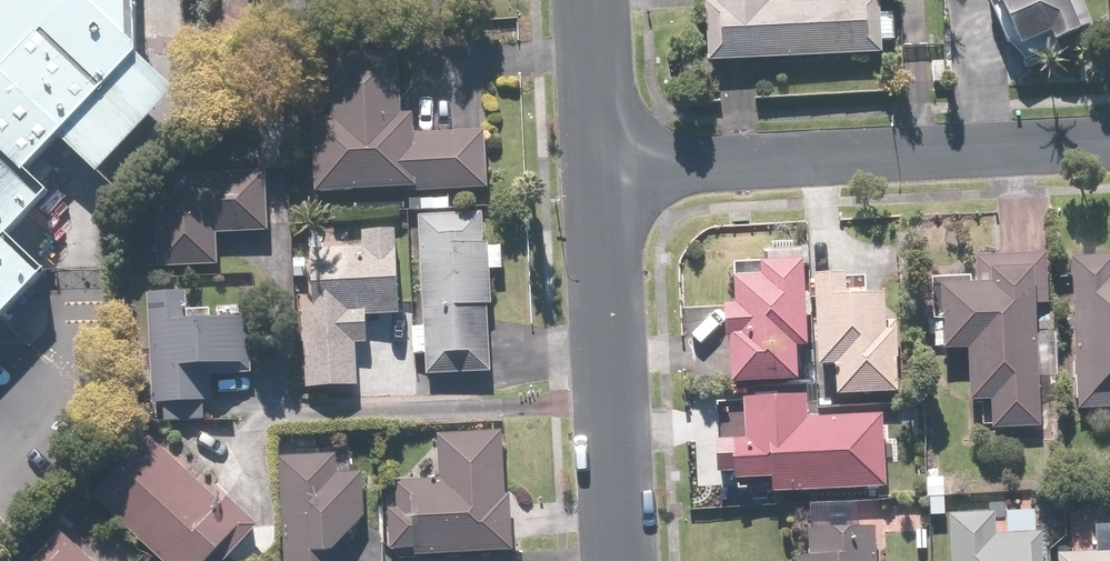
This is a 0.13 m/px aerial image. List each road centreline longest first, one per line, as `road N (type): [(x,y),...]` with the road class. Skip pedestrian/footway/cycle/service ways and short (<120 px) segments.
road 1 (residential): [(1109,146),(593,166)]
road 2 (residential): [(593,166),(617,560)]
road 3 (residential): [(585,0),(593,166)]

